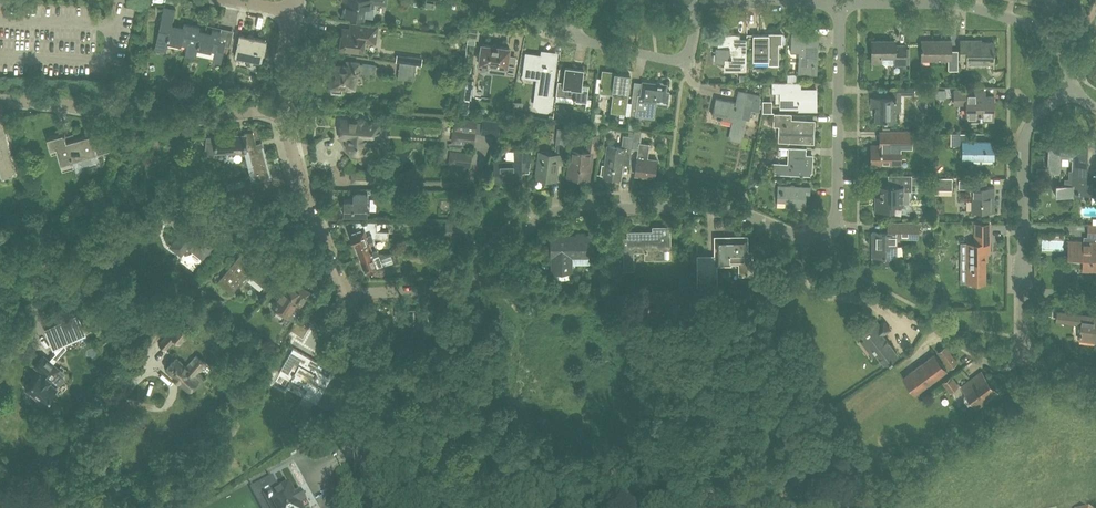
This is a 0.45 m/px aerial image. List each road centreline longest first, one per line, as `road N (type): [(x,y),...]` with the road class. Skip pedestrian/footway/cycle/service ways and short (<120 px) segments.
road 1 (residential): [(346,295),(464,286),(532,226),(563,211),(725,209),(806,239),(825,232),(838,211),(839,2)]
road 2 (residential): [(1095,373),(1022,354),(1027,133),(1077,90)]
road 3 (residential): [(0,108),(163,127),(286,109)]
road 4 (residential): [(1077,90),(1057,43),(1034,26),(950,3),(839,2)]
road 5 (residential): [(369,507),(346,295)]
road 6 (residential): [(548,33),(687,65),(697,2)]
road 7 (residential): [(346,295),(305,190),(286,109)]
road 8 (unclassified): [(120,24),(111,58),(0,57)]
road 9 (unclassified): [(839,2),(697,2)]

